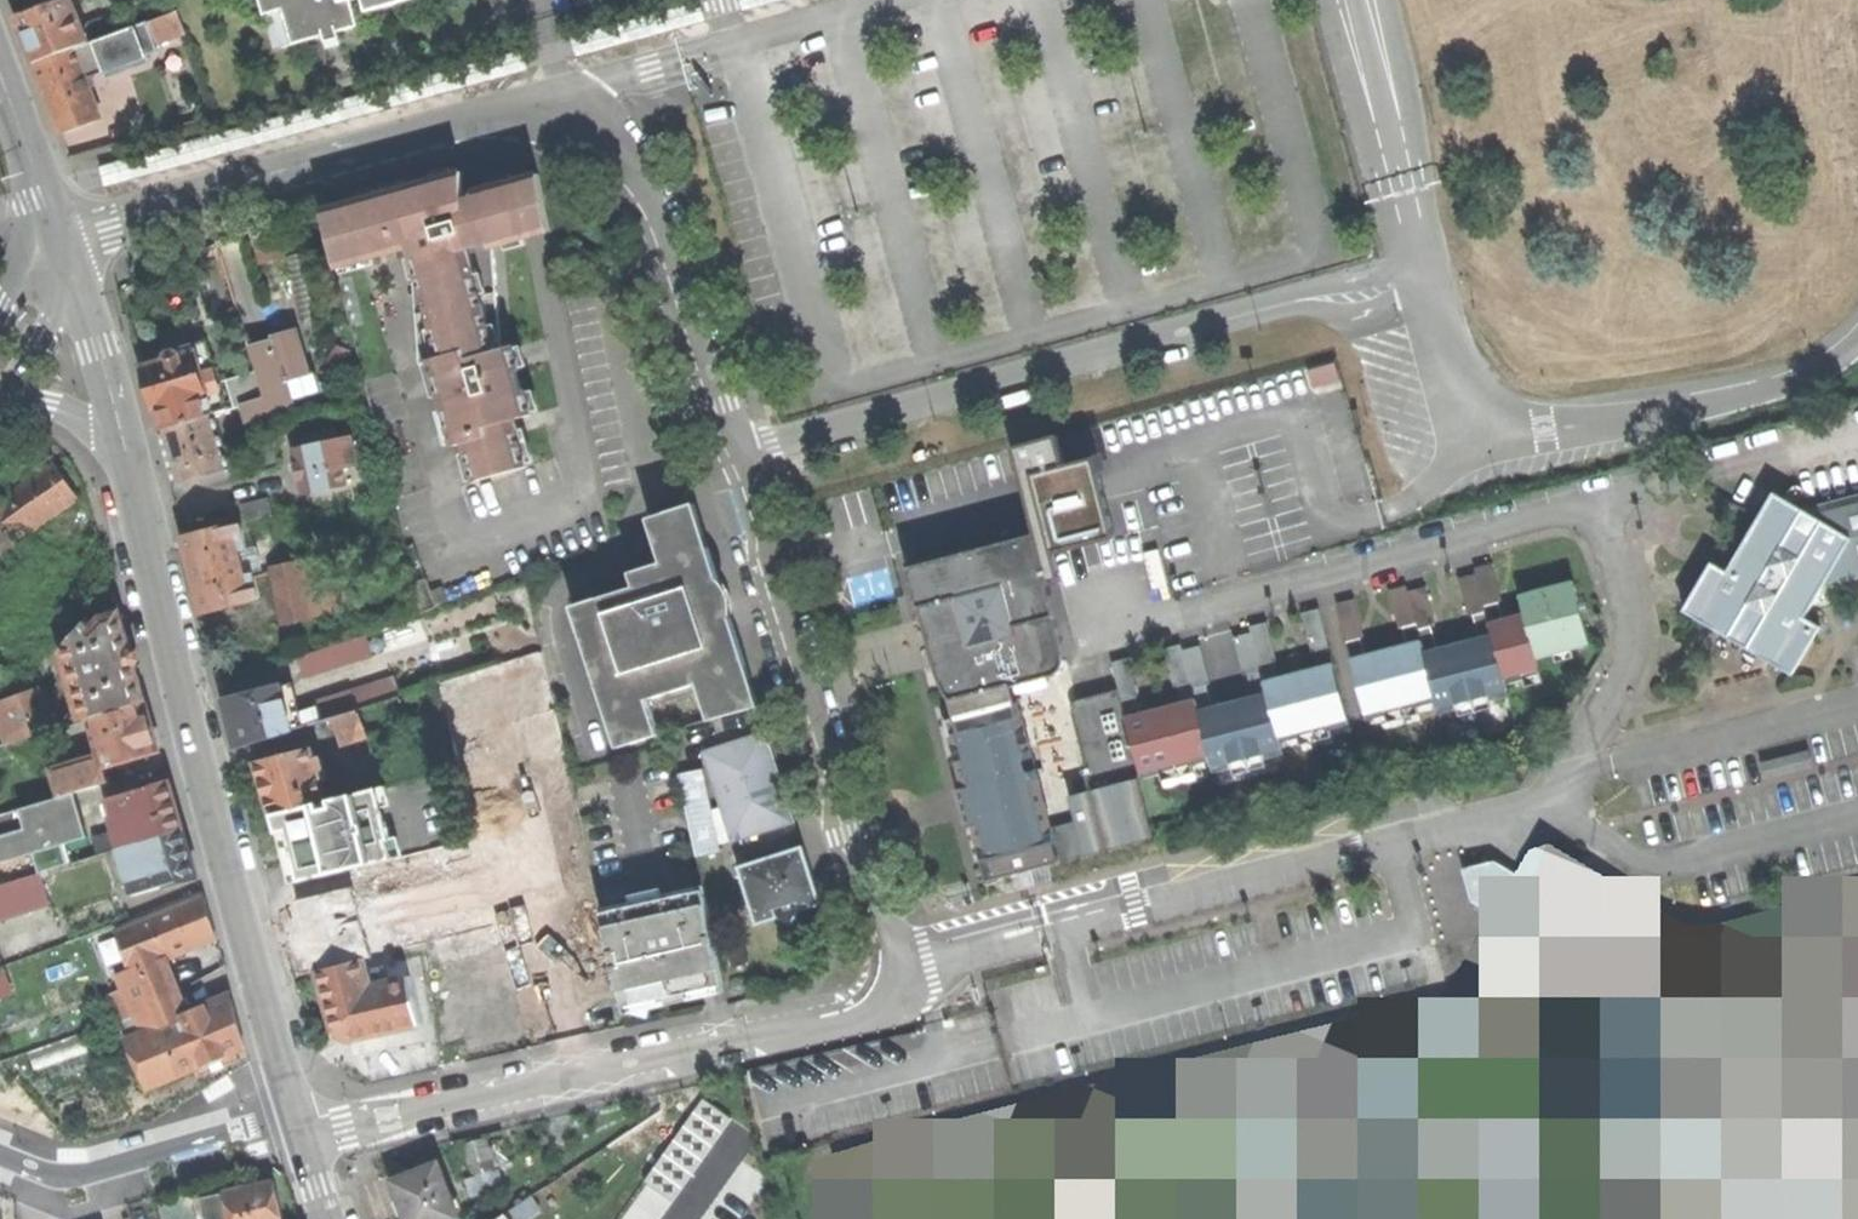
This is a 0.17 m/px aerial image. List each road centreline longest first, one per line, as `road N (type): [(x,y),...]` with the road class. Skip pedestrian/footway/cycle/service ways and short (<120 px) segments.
road 1 (residential): [(731,460),(628,134),(577,94),(113,229),(71,252)]
road 2 (residential): [(1101,636),(1547,516),(1586,520),(1615,552),(1632,648),(1559,806)]
road 3 (unclassified): [(1422,270),(731,460)]
road 4 (residential): [(128,445),(300,1121)]
road 5 (residential): [(896,983),(938,960),(1559,806)]
road 6 (residential): [(306,1140),(872,1012),(896,983)]
road 7 (unclassified): [(1857,346),(1783,386),(1658,418),(1498,430),(1455,388),(1422,270)]
road 8 (residential): [(896,983),(731,460)]
road 9 (residential): [(300,1121),(97,1174),(45,1174),(0,1155)]
road 10 (unclassified): [(1356,0),(1422,270)]
road 11 (residential): [(71,252),(128,445)]
road 12 (residential): [(0,67),(71,252)]
road 13 (residential): [(0,413),(49,340),(71,252)]
road 14 (unclassified): [(0,413),(51,402),(128,445)]

